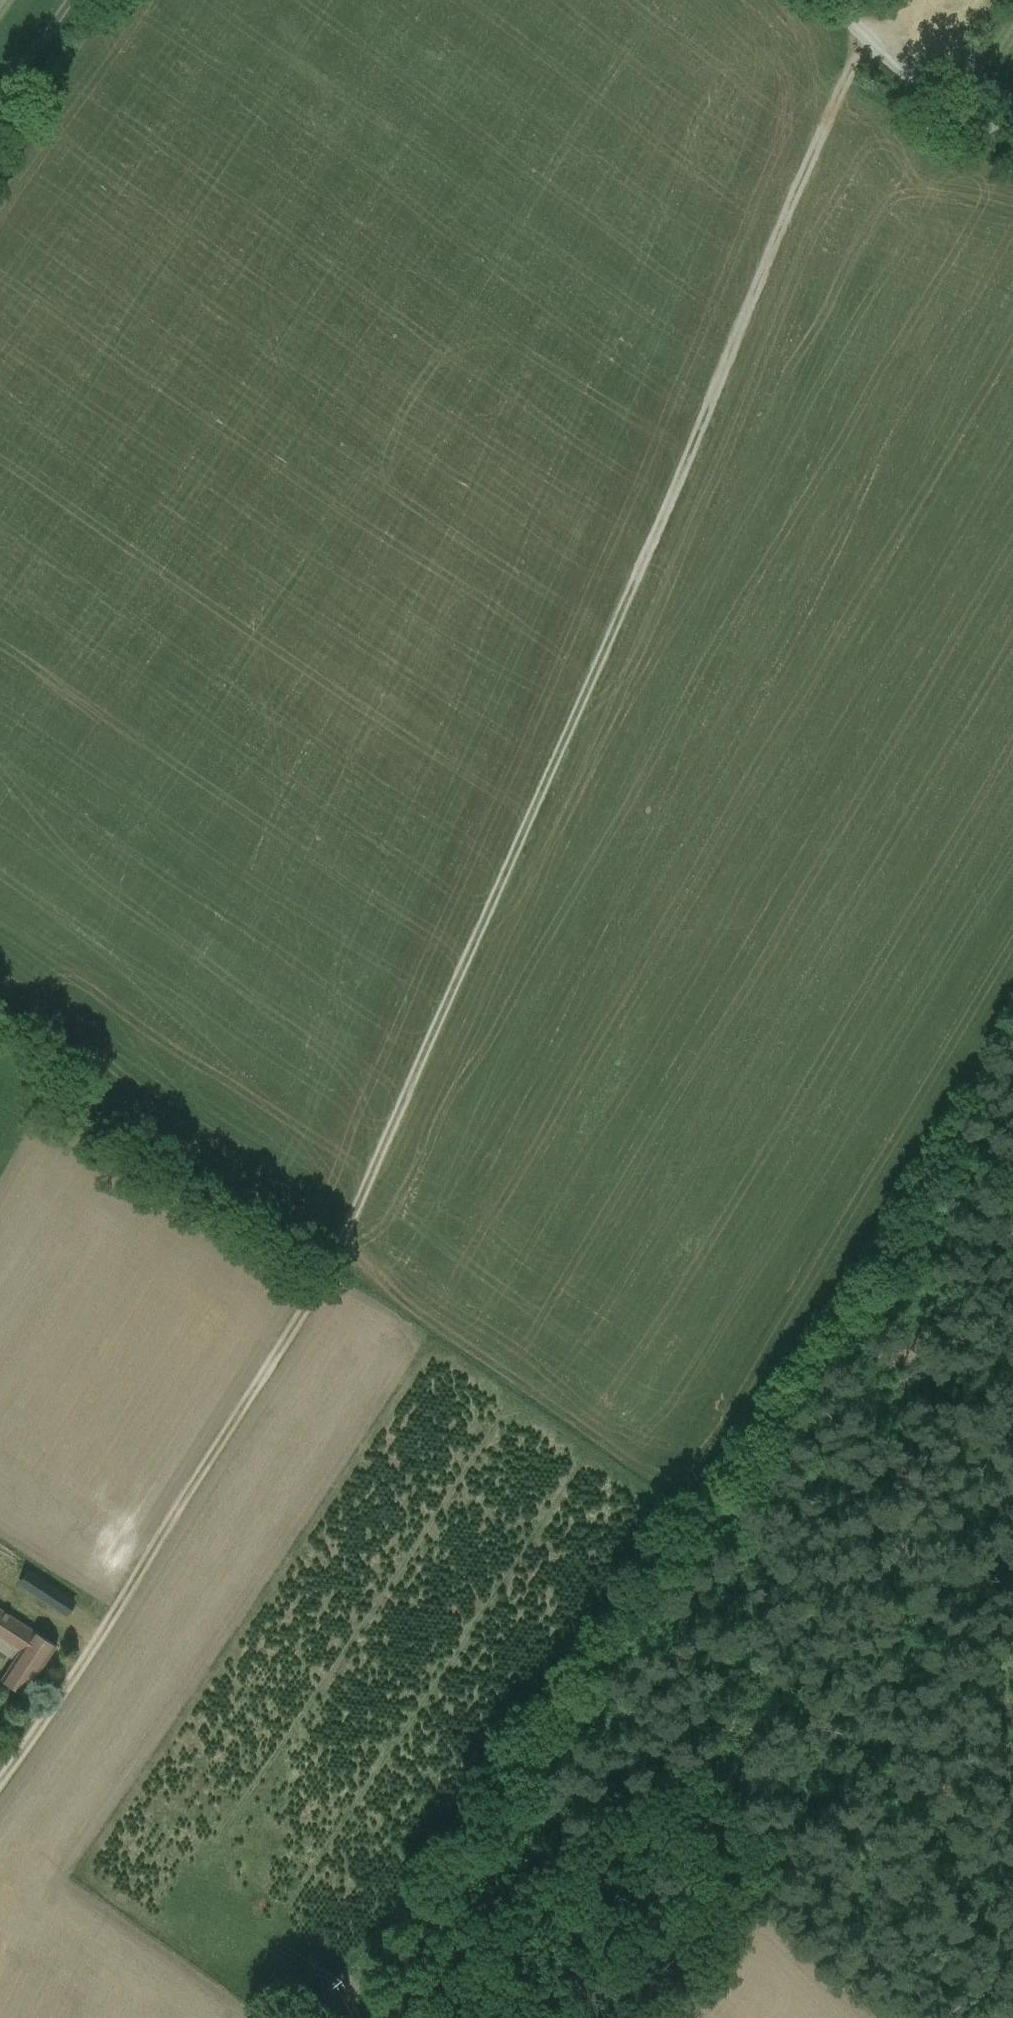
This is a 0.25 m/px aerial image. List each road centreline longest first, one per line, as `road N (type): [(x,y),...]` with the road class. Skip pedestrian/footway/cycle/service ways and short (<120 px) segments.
road 1 (track): [(870,33),(352,1224),(260,1392),(3,1768)]
road 2 (unclassified): [(1012,141),(945,110),(838,0)]

